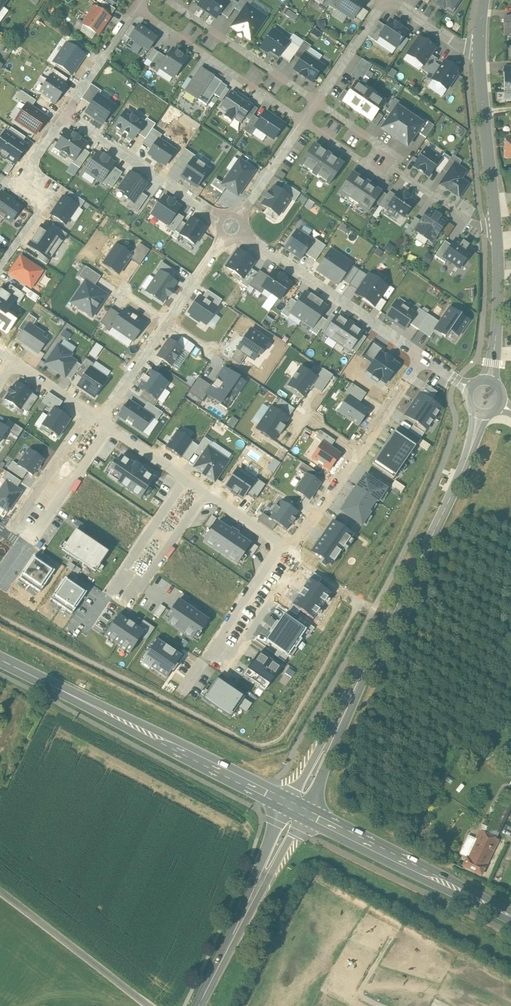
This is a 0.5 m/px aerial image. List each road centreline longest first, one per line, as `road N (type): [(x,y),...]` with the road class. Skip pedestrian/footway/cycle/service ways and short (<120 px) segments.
road 1 (residential): [(298,808),(456,486),(479,418)]
road 2 (primary): [(0,659),(298,808)]
road 3 (residential): [(184,478),(110,589),(131,601),(206,492)]
road 4 (residential): [(88,413),(15,524),(33,535),(109,426)]
road 5 (residential): [(279,542),(209,647),(233,662),(303,560)]
road 6 (primary): [(298,808),(510,915)]
road 7 (residential): [(228,226),(422,358)]
road 8 (tertiary): [(198,1005),(298,808)]
road 9 (residential): [(138,1),(144,15),(302,121)]
road 10 (residential): [(64,113),(228,226)]
road 11 (residential): [(160,1005),(0,888)]
road 12 (residential): [(64,113),(16,181),(45,200),(0,265)]
road 13 (residential): [(315,102),(166,0)]
road 14 (residential): [(493,224),(479,56)]
road 15 (residential): [(489,378),(493,224)]
road 16 (residential): [(138,1),(64,113)]
road 17 (residential): [(228,226),(302,121)]
road 18 (residential): [(386,0),(315,102)]
road 19 (residential): [(389,167),(472,224),(493,224)]

